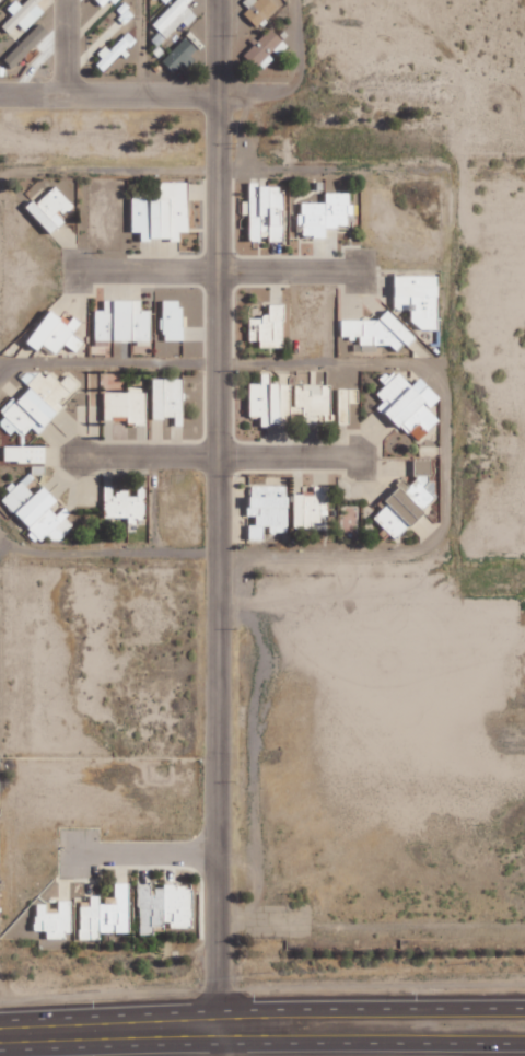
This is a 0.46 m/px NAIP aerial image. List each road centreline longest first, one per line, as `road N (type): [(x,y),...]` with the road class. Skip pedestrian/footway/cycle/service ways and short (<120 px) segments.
road 1 (residential): [(218,1030),(216,0)]
road 2 (primary): [(524,1009),(283,1010),(218,1030)]
road 3 (primary): [(218,1030),(282,1046),(524,1043)]
road 4 (primary): [(0,1037),(218,1030)]
road 5 (residential): [(215,92),(60,93)]
road 6 (residential): [(211,270),(358,268)]
road 7 (residential): [(218,457),(77,462)]
road 8 (residential): [(211,270),(73,269)]
road 9 (residential): [(218,457),(354,460)]
road 10 (residential): [(217,856),(81,855)]

